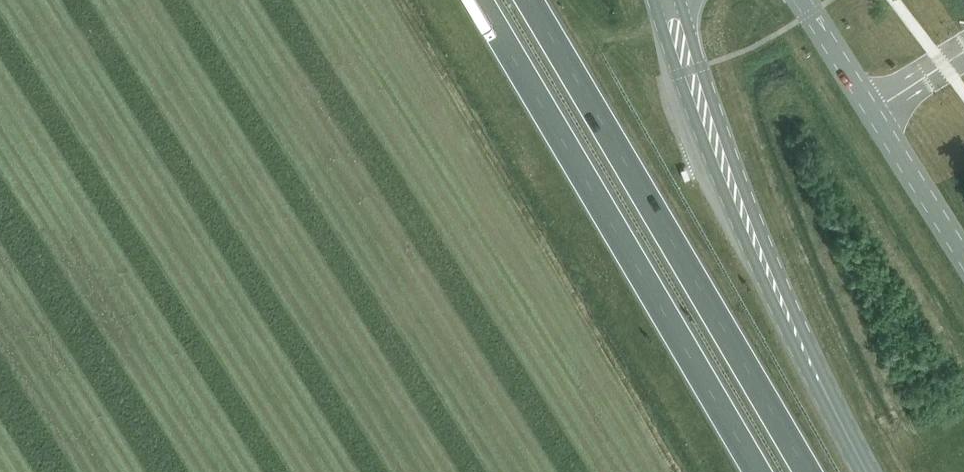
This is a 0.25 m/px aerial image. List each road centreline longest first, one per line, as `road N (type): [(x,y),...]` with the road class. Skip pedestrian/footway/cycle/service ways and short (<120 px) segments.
road 1 (trunk): [(478,0),(756,471)]
road 2 (trunk): [(807,471),(529,0)]
road 3 (secondary): [(654,0),(731,209),(812,383),(824,389)]
road 4 (secondary): [(824,389),(679,0)]
road 5 (unclassified): [(872,111),(963,257)]
road 6 (unclassified): [(802,0),(872,111)]

